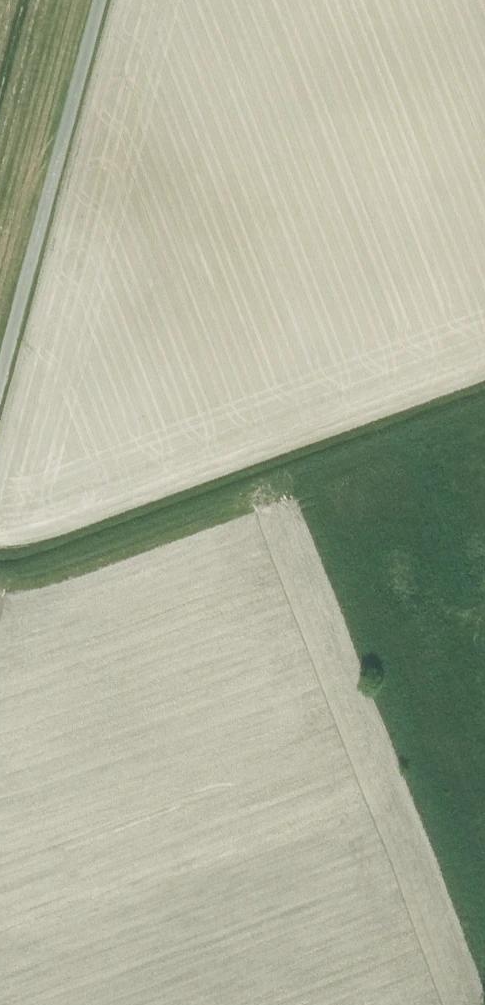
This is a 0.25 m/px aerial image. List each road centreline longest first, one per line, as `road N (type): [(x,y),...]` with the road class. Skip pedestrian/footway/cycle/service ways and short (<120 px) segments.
road 1 (unclassified): [(0,384),(100,0)]

